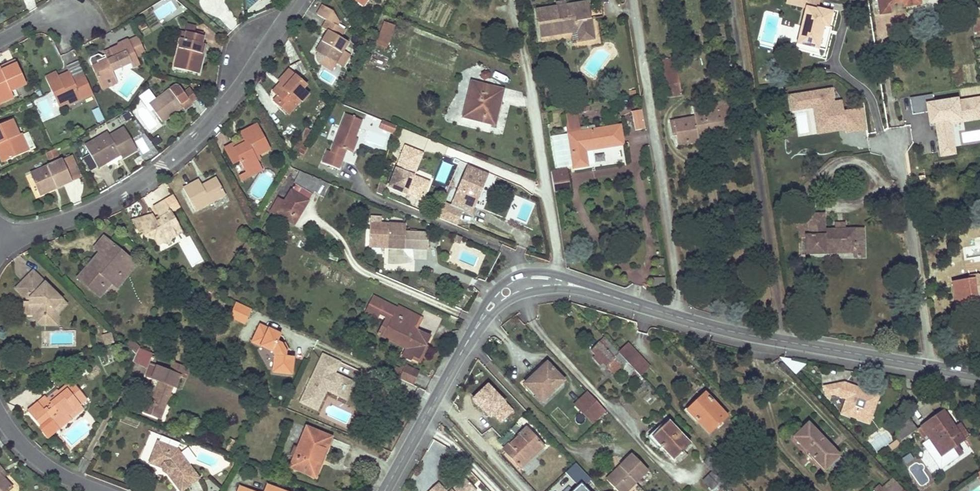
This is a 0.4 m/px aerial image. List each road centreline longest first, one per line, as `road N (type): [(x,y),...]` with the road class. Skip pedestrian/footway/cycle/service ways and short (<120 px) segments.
road 1 (residential): [(0,244),(111,201),(161,170),(203,131),(300,0)]
road 2 (residential): [(786,342),(734,0)]
road 3 (residential): [(677,317),(631,0)]
road 4 (tertiary): [(386,490),(495,298),(529,280),(560,282)]
road 5 (residential): [(930,367),(894,150)]
road 6 (residential): [(560,282),(528,67)]
road 7 (tertiary): [(786,342),(930,367)]
road 8 (residential): [(0,414),(26,449),(97,490)]
road 9 (tertiary): [(560,282),(677,317)]

